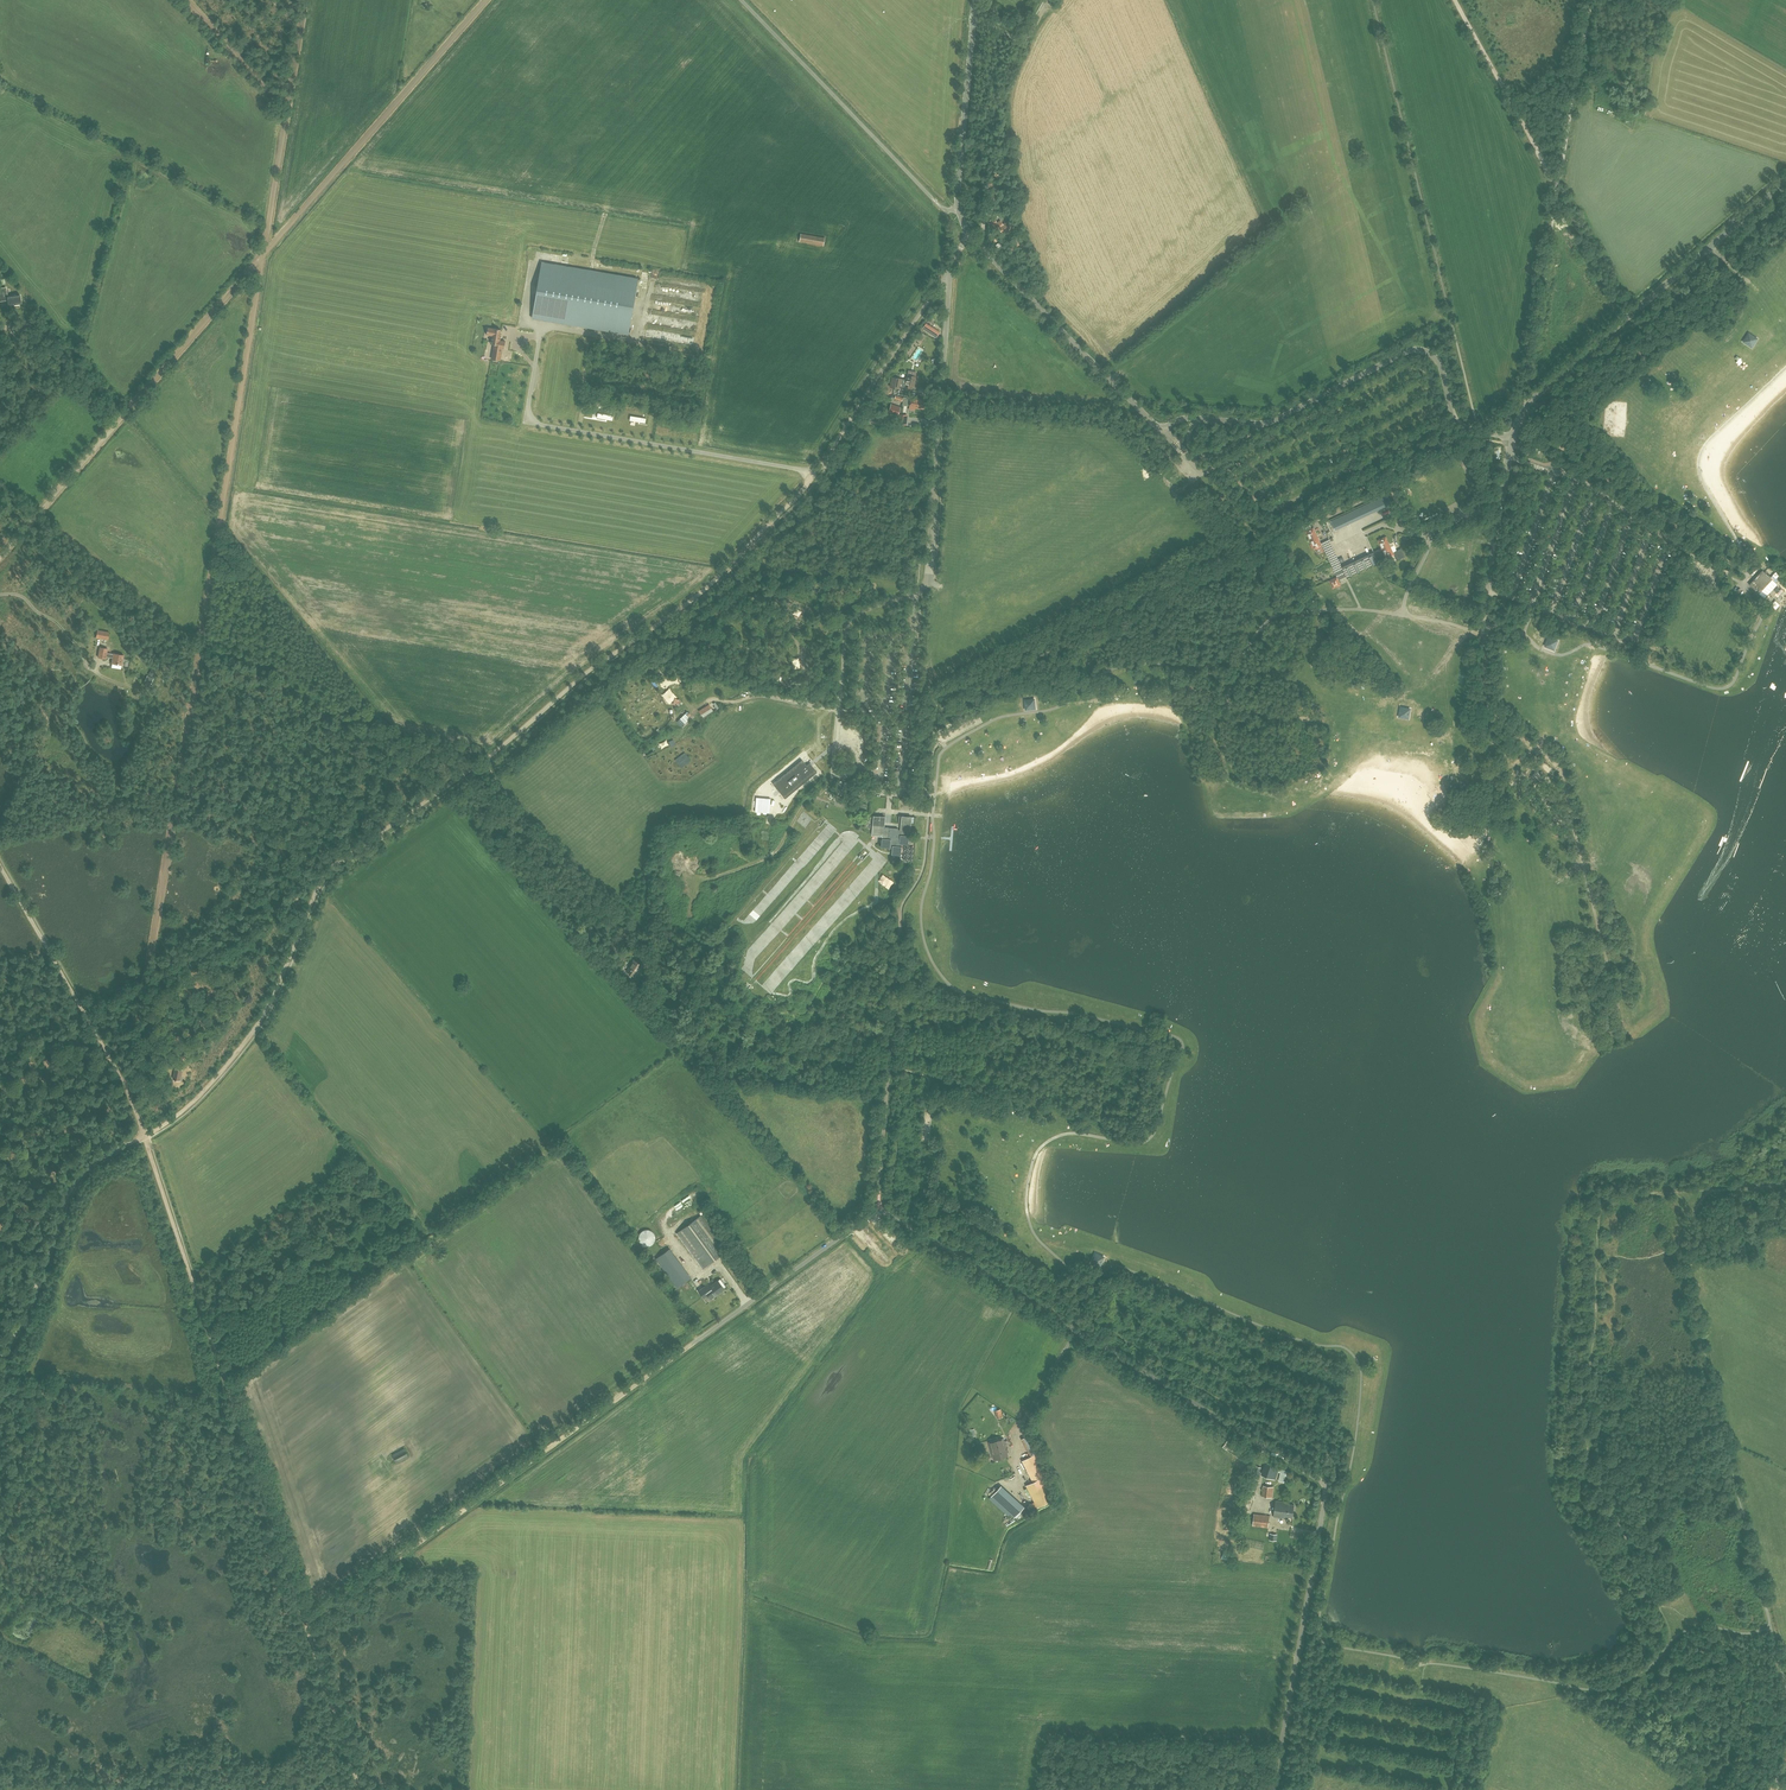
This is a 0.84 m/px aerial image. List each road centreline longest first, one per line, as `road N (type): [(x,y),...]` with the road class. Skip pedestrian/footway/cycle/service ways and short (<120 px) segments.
road 1 (track): [(148,1135),(242,1051),(329,875),(714,579),(807,484),(950,278)]
road 2 (unclassified): [(1274,1789),(1325,1484),(879,1209),(689,1347)]
road 3 (track): [(131,1084),(265,253)]
road 4 (unclassified): [(1513,437),(1457,422),(1440,367),(1418,350),(1272,422),(1186,419),(1152,427),(970,235)]
road 5 (track): [(910,594),(870,581),(756,569),(695,620),(685,639),(665,642),(608,678),(483,787),(469,772)]
road 6 (track): [(304,1619),(144,1137)]
road 7 (track): [(1623,1026),(1560,769),(1490,705),(1487,591)]
road 8 (track): [(307,1618),(689,1347)]
road 9 (track): [(0,558),(265,253)]
road 10 (unclassified): [(1513,437),(1530,401),(1785,178)]
road 11 (unclassified): [(814,474),(535,419),(529,399),(541,328)]
road 12 (track): [(265,253),(484,0)]
road 13 (track): [(144,1137),(122,1075),(0,861)]
road 14 (unclassified): [(959,211),(935,202),(741,0)]
road 15 (track): [(959,409),(960,396),(1129,411),(1188,476),(1200,473)]
road 16 (track): [(1746,576),(1560,451),(1542,428),(1517,421)]
road 17 (track): [(0,1360),(76,1180),(144,1137)]
road 18 (track): [(303,0),(265,253)]
road 19 (track): [(0,1205),(31,1151),(52,1139),(60,1100),(36,1059),(98,1023)]
road 20 (track): [(1452,0),(1556,189)]
road 21 (unclassified): [(959,211),(974,0)]
road 22 (track): [(361,1789),(304,1619)]
road 23 (track): [(0,597),(20,596),(75,642),(93,669),(124,685)]
road 24 (track): [(118,423),(40,372),(12,334),(15,320)]
road 25 (track): [(189,0),(286,105)]

